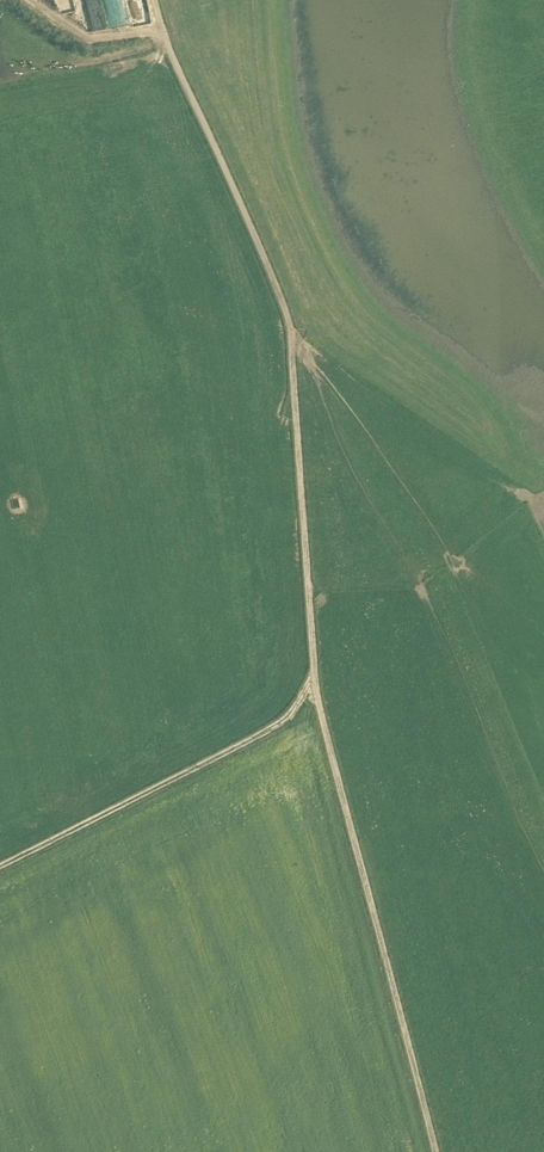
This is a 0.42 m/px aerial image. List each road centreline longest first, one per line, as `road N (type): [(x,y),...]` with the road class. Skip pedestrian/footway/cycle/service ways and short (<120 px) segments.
road 1 (track): [(439,1151),(315,693),(291,326),(166,46),(155,0)]
road 2 (track): [(543,652),(470,597),(380,432),(291,337)]
road 3 (track): [(0,864),(276,724),(314,681)]

